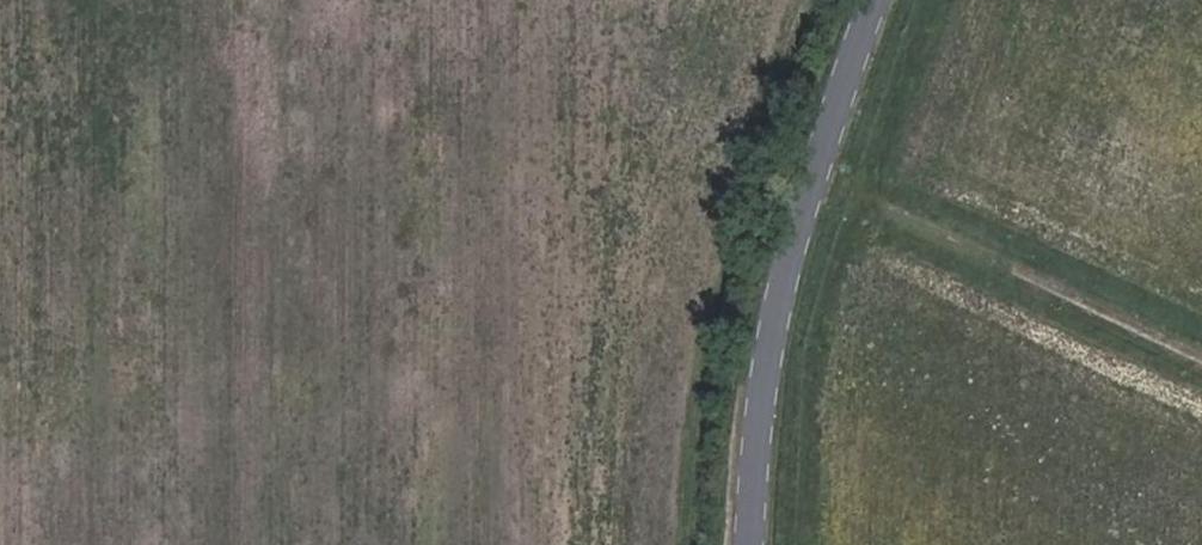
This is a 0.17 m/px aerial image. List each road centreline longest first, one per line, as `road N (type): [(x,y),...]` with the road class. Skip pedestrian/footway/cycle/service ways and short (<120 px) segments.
road 1 (tertiary): [(782,544),(811,293),(917,0)]

